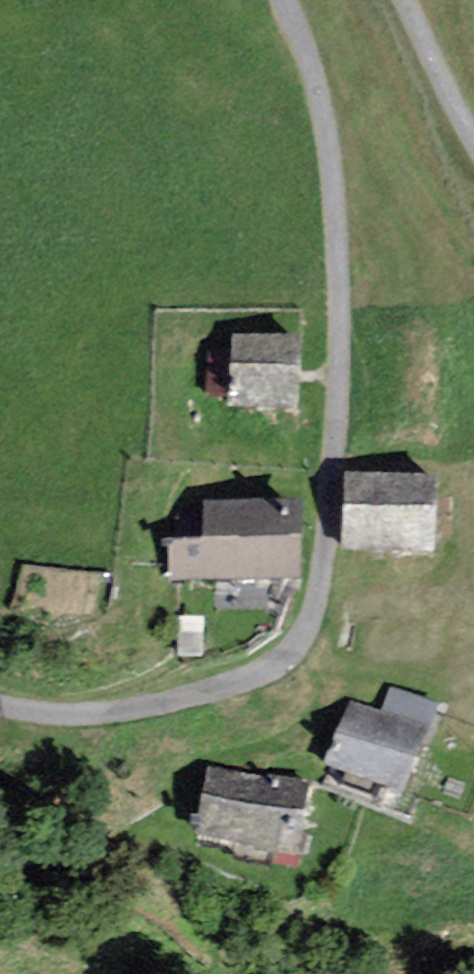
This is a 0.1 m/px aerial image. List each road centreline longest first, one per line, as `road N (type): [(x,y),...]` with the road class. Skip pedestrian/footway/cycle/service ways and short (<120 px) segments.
road 1 (track): [(0,707),(155,734),(232,720),(316,620),(336,403),(339,220),(323,96),(280,0)]
road 2 (track): [(405,0),(473,144)]

